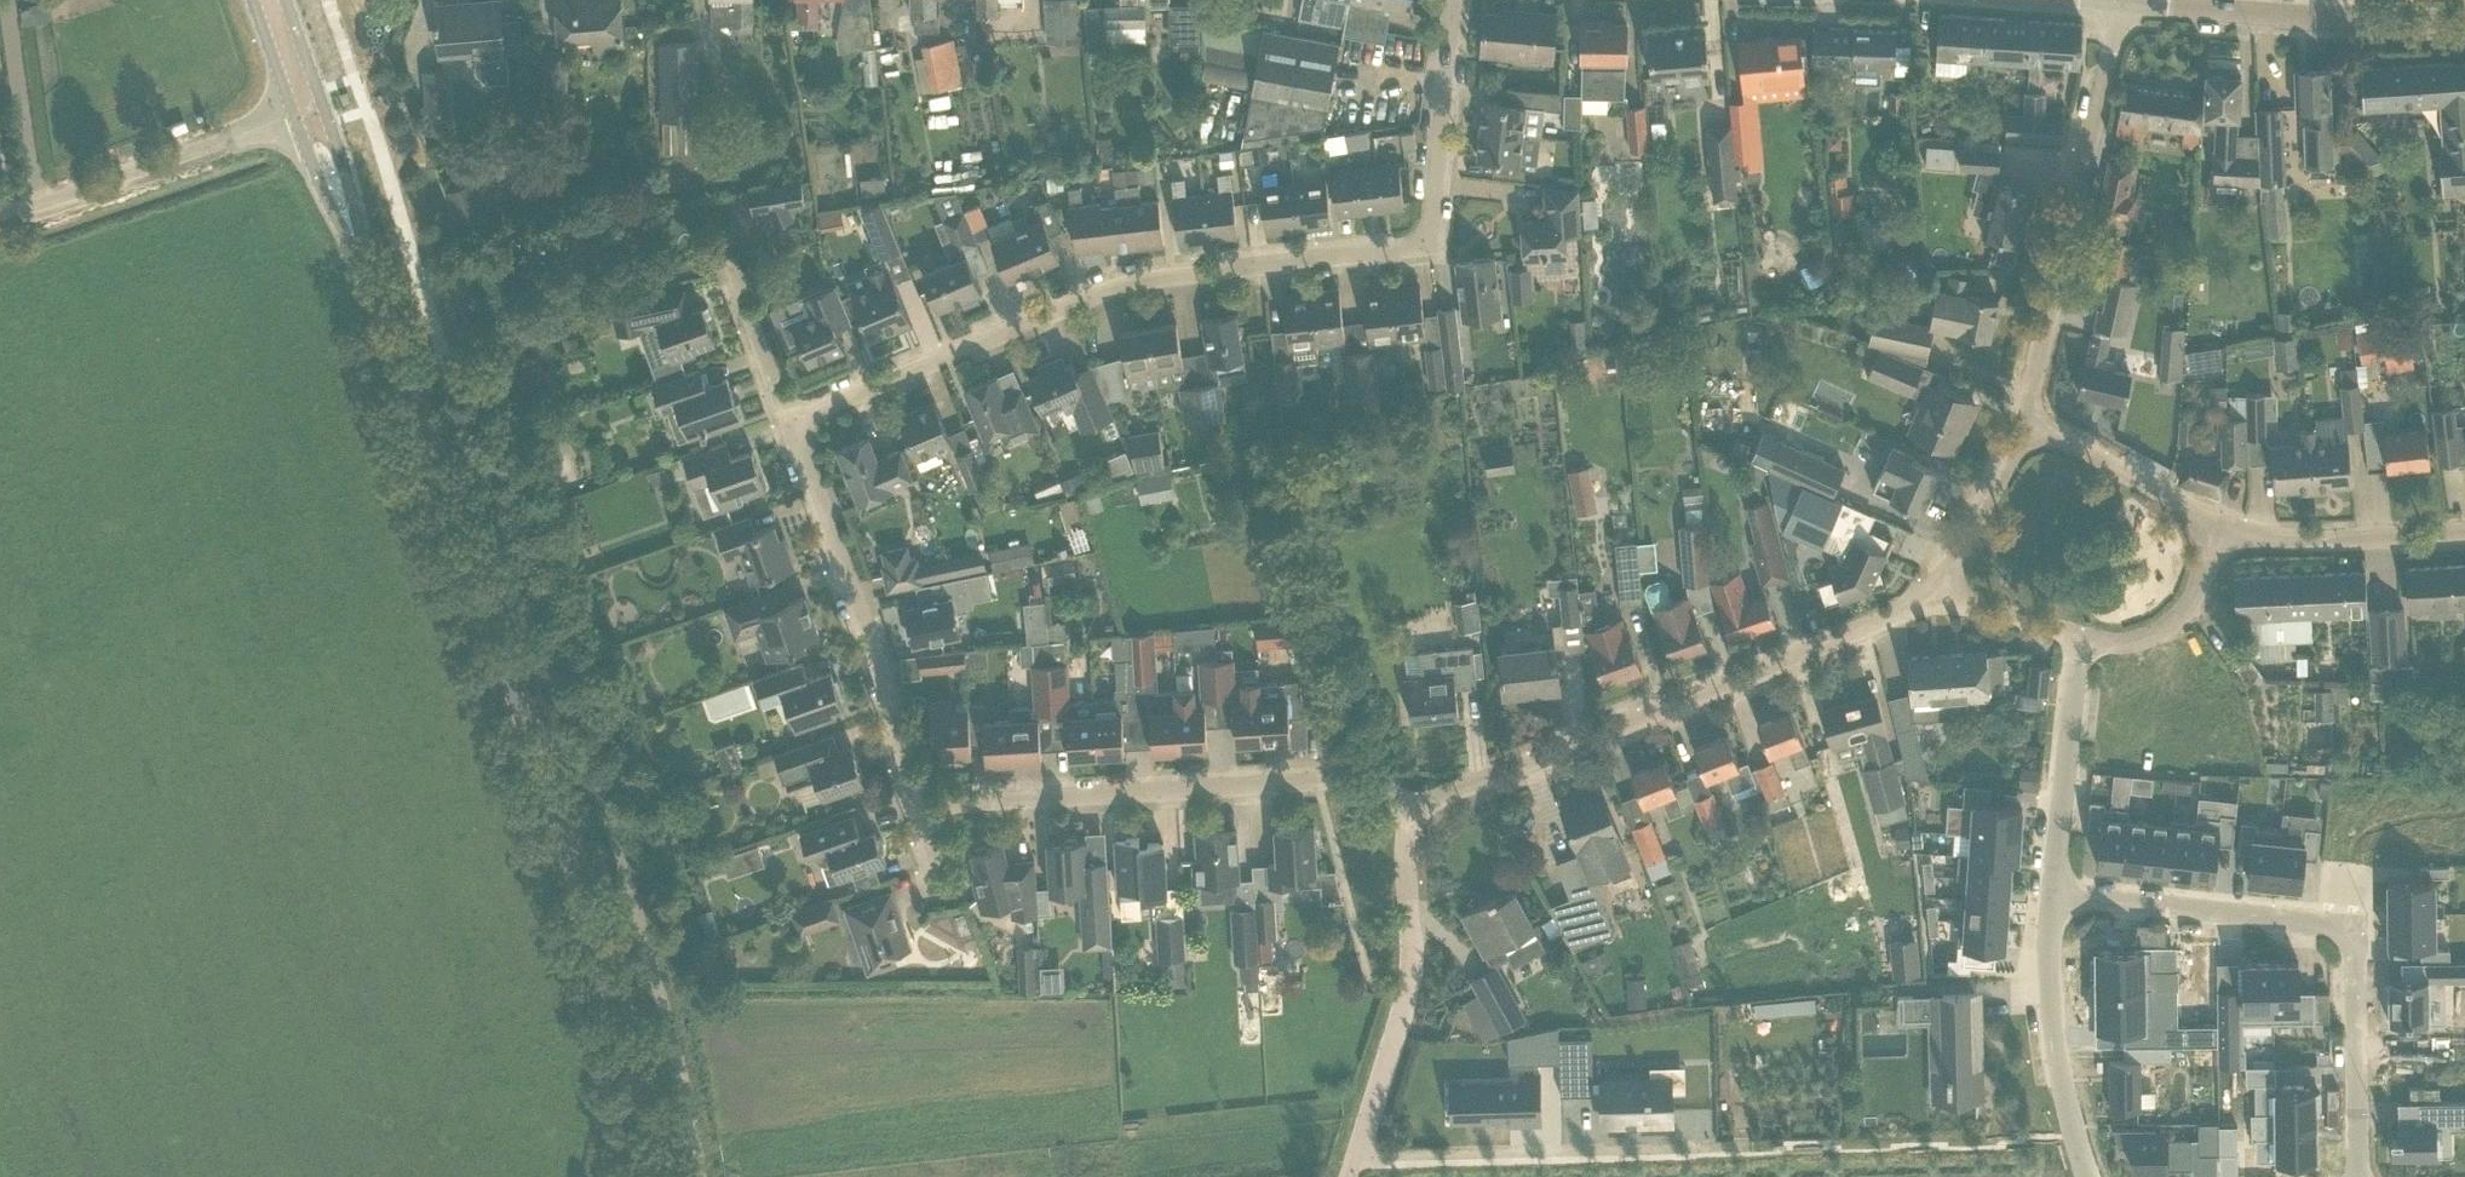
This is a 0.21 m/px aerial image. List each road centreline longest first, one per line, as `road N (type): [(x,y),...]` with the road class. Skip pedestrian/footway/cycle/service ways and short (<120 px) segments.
road 1 (tertiary): [(649,1176),(606,976),(358,239)]
road 2 (residential): [(788,423),(1089,293),(1153,276),(1420,239),(1432,223),(1450,0)]
road 3 (track): [(1357,1152),(1389,1159),(2076,1139)]
road 4 (residential): [(1410,808),(1904,623),(1941,592)]
road 5 (residential): [(2055,897),(2316,923),(2340,936),(2354,963),(2356,1176)]
road 6 (residential): [(917,807),(1350,782),(1410,808)]
road 7 (residential): [(2026,420),(2080,154),(2123,0)]
road 8 (residential): [(917,807),(788,423)]
road 9 (tertiary): [(2464,19),(2337,18),(2125,0)]
road 10 (unclassified): [(0,217),(291,115)]
road 11 (residential): [(2055,897),(2047,957),(2058,1061),(2085,1176)]
road 12 (residential): [(2087,643),(2055,897)]
road 13 (residential): [(2464,533),(2298,543),(2222,526)]
road 14 (residential): [(2222,526),(2026,420)]
road 15 (residential): [(2222,526),(2191,613),(2152,634),(2087,643)]
road 16 (residential): [(1941,592),(2026,420)]
road 17 (residential): [(1411,964),(1405,885),(1410,808)]
road 18 (residential): [(2087,643),(1941,592)]
road 19 (tertiary): [(291,115),(321,190),(358,239)]
road 20 (residential): [(788,423),(735,292)]
road 21 (tertiary): [(358,239),(322,104)]
road 22 (tertiary): [(252,0),(291,115)]

